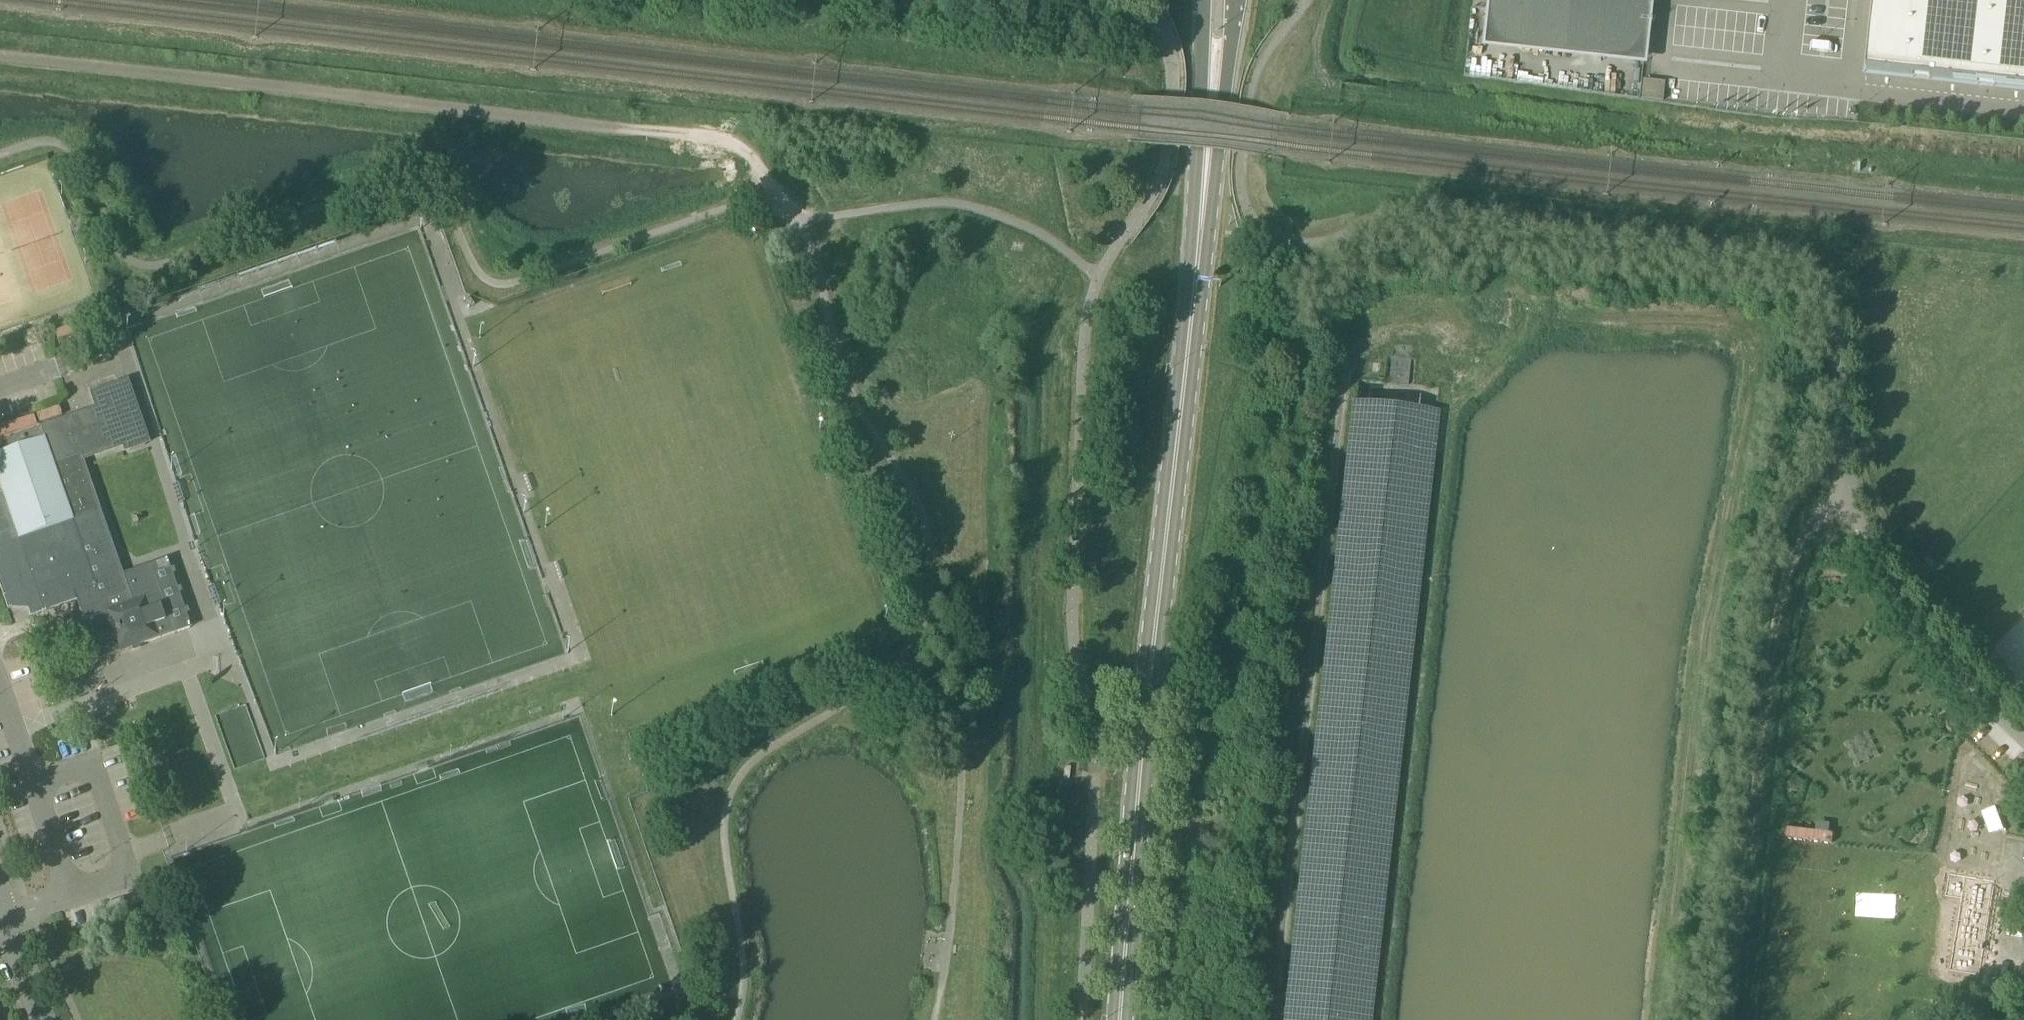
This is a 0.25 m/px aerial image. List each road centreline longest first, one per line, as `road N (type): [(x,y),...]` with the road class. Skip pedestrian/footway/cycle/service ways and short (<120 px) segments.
road 1 (primary): [(1119,1019),(1204,199)]
road 2 (track): [(765,207),(756,162),(736,144),(0,60)]
road 3 (unclassified): [(1659,64),(2023,105)]
road 4 (unclassified): [(2023,741),(1891,580),(1849,491),(1845,461)]
road 5 (residential): [(67,892),(126,870),(90,768),(32,787)]
road 6 (primary): [(1204,199),(1237,0)]
road 7 (primary): [(1205,0),(1204,199)]

